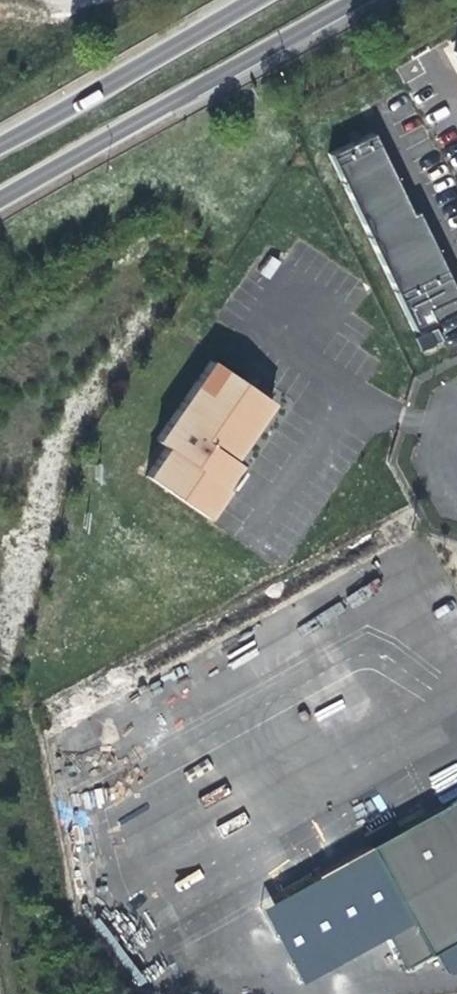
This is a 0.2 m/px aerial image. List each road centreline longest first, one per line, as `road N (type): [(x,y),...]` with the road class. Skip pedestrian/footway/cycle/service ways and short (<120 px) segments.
road 1 (secondary): [(0,201),(354,0)]
road 2 (secondary): [(251,0),(0,144)]

